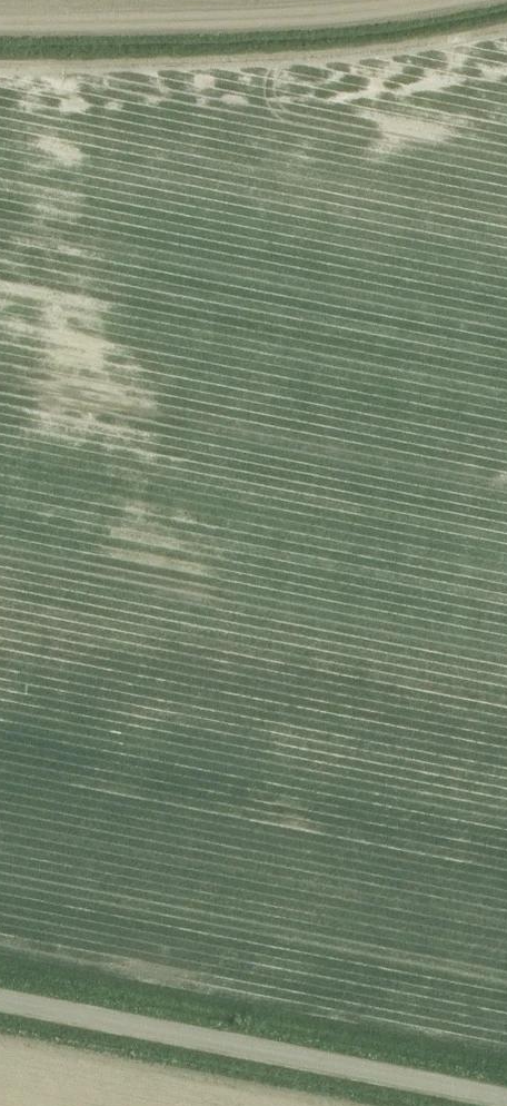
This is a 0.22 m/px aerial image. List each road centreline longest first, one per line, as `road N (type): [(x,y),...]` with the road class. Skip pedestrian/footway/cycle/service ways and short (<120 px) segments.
road 1 (tertiary): [(506,1099),(0,999)]

